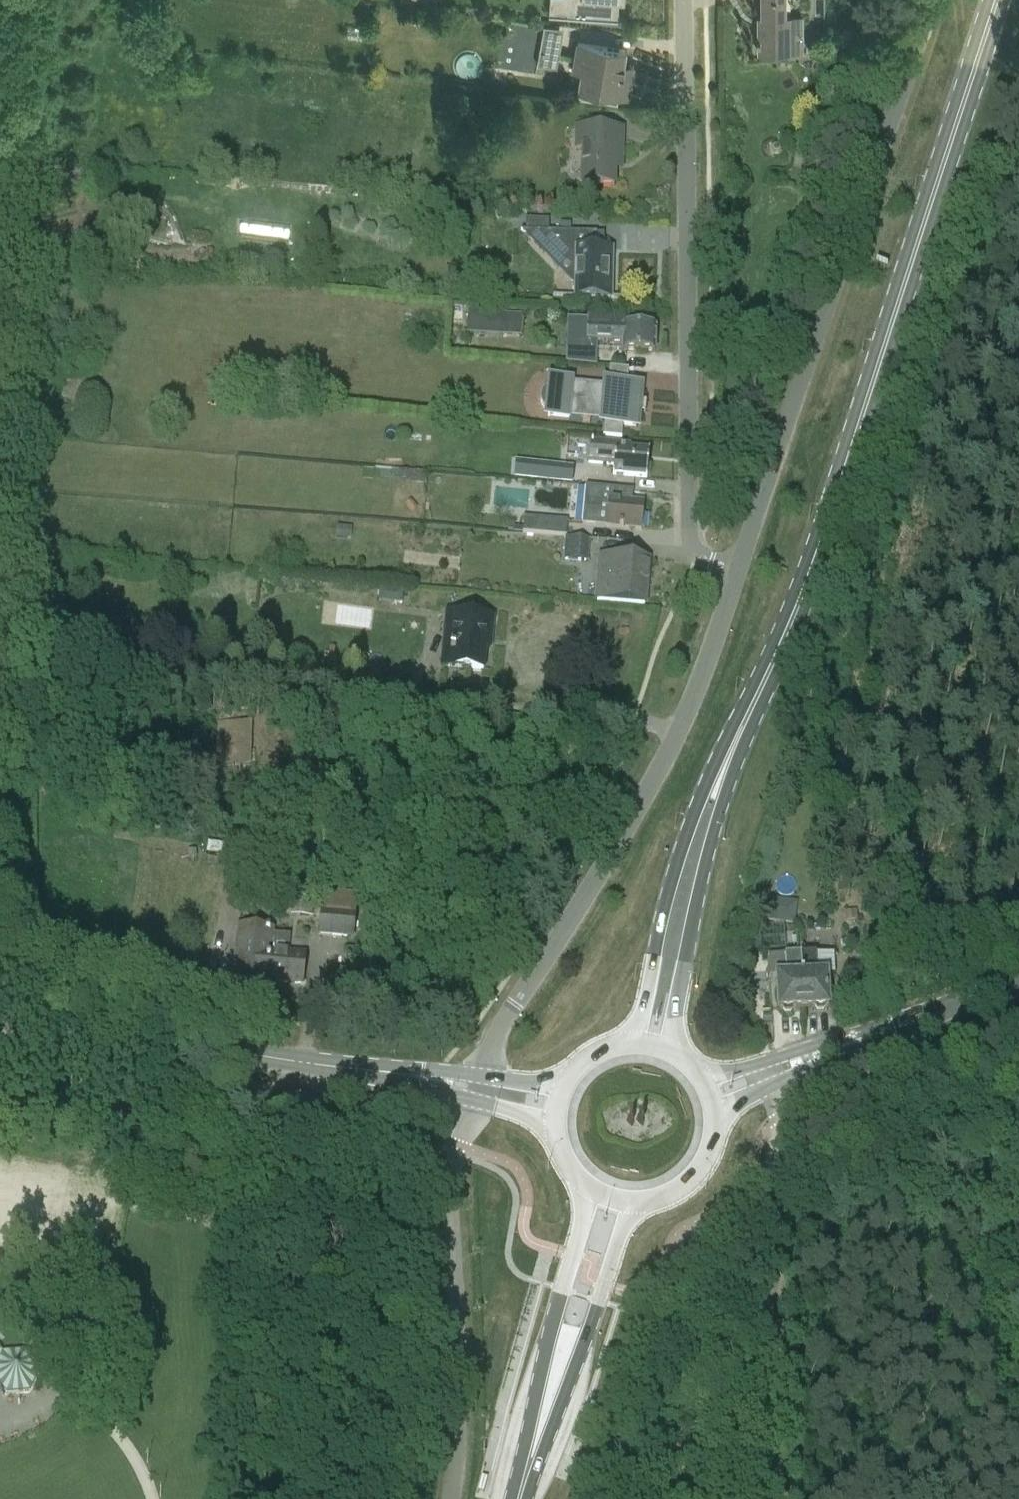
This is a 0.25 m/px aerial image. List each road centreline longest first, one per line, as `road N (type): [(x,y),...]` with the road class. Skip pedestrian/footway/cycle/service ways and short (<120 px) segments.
road 1 (primary): [(741,728),(830,514),(996,0)]
road 2 (unclassified): [(931,0),(735,573)]
road 3 (unclassified): [(735,573),(697,557),(688,537),(684,0)]
road 4 (unclassified): [(482,1078),(495,1036),(669,754),(735,573)]
road 5 (tertiary): [(441,1083),(242,1054),(0,1001)]
road 6 (track): [(764,1062),(780,1117),(761,1203),(764,1498)]
road 7 (unclassified): [(473,1104),(451,1192),(458,1449),(450,1498)]
road 8 (primary): [(741,728),(695,799),(647,992),(626,1044)]
road 9 (primary): [(676,1057),(678,998),(741,728)]
road 10 (primary): [(546,1405),(592,1328),(637,1201)]
road 11 (primary): [(588,1188),(554,1323),(546,1405)]
road 12 (secondary): [(824,1054),(1018,984)]
road 13 (secondary): [(711,1131),(824,1054)]
road 14 (secondary): [(824,1054),(798,1050),(697,1077)]

